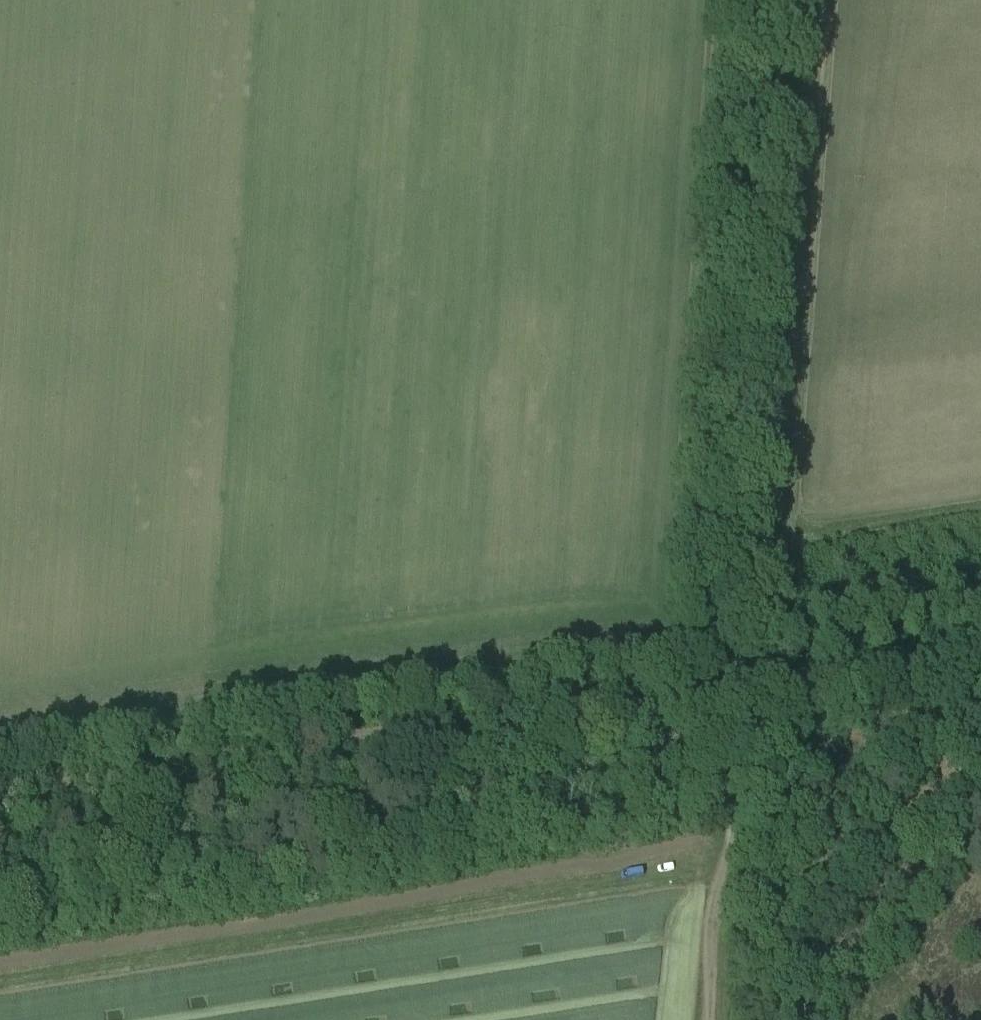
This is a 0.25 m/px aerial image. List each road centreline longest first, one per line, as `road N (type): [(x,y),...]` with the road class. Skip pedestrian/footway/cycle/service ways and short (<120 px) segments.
road 1 (track): [(724,683),(0,788)]
road 2 (track): [(724,683),(773,0)]
road 3 (track): [(724,683),(729,836),(705,1019)]
road 4 (track): [(980,644),(724,683)]

